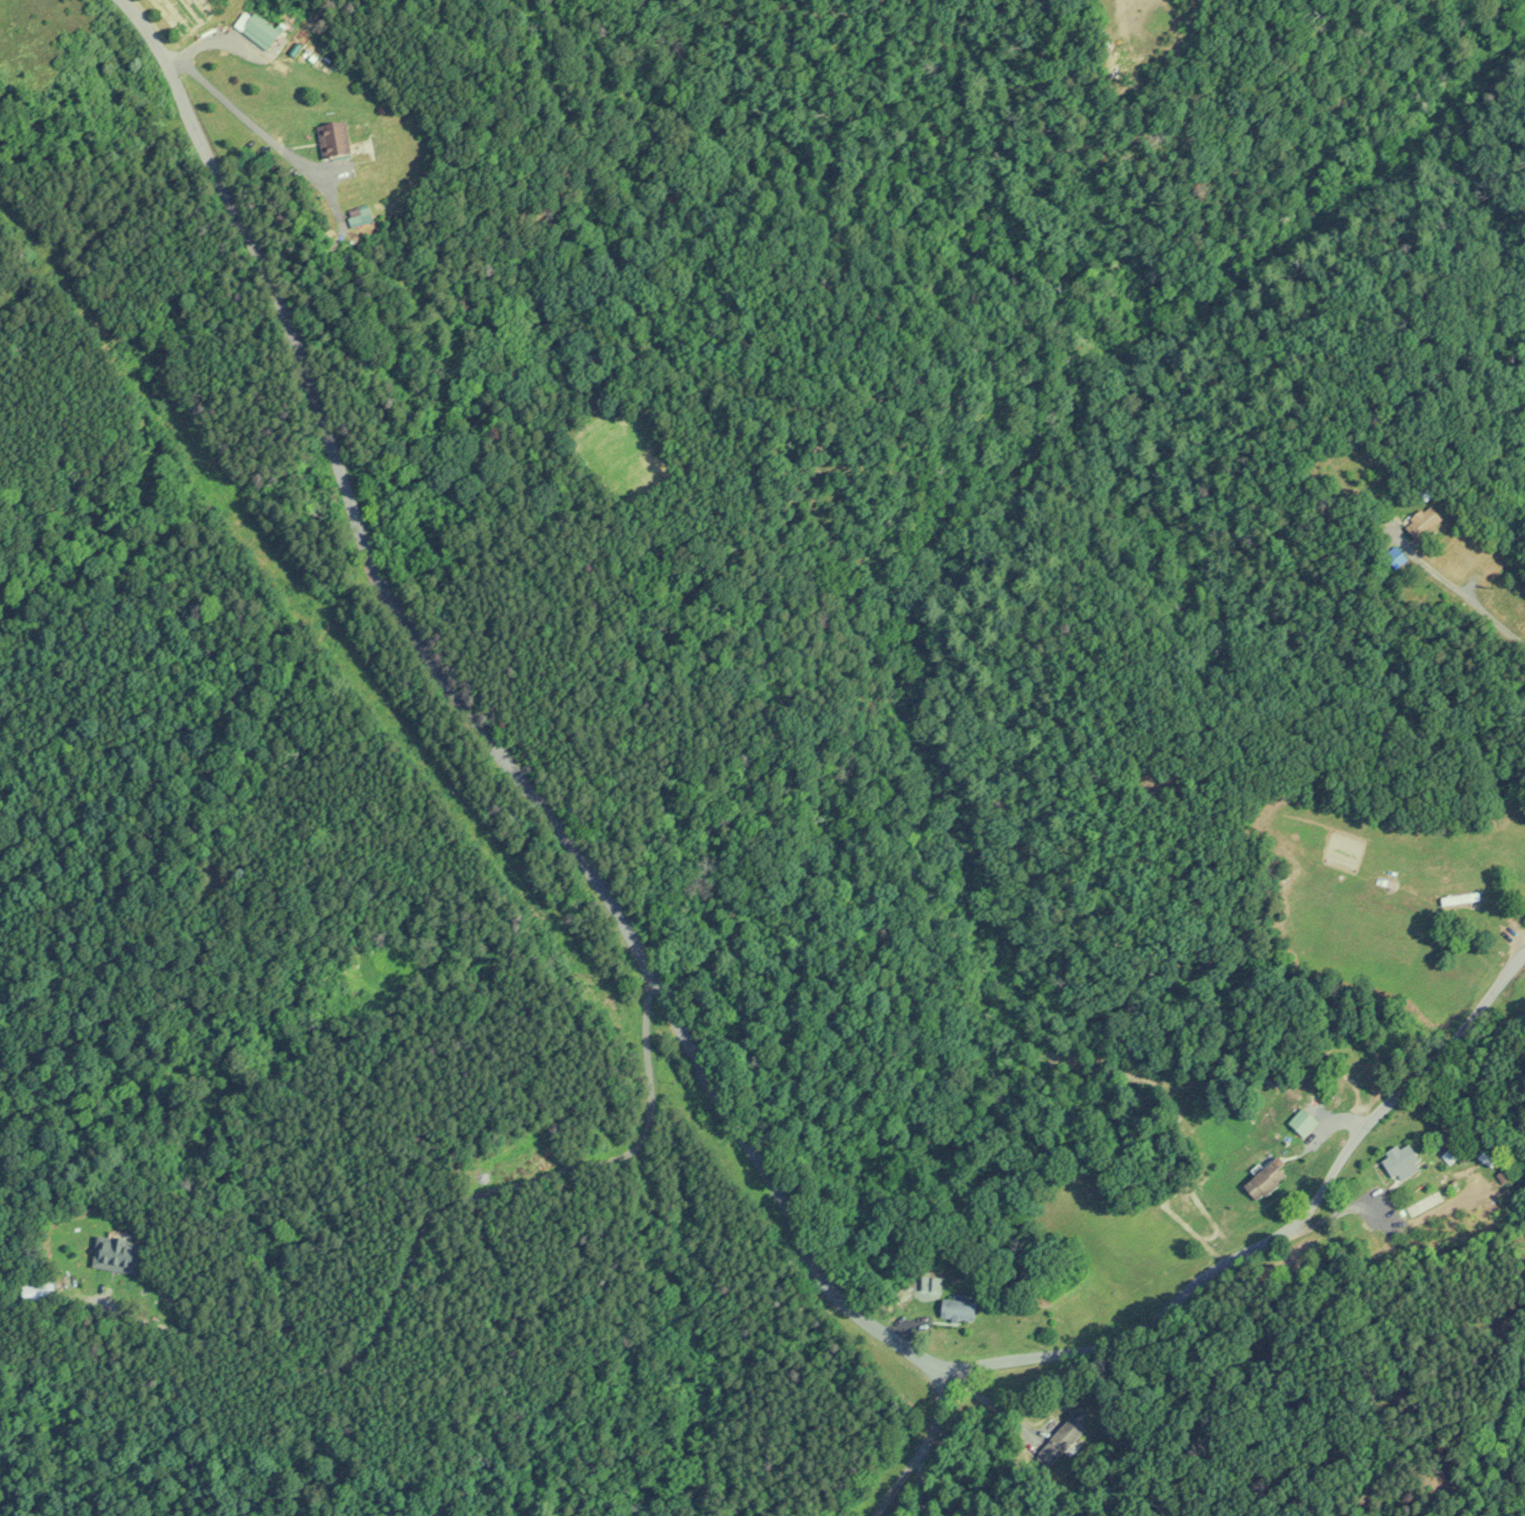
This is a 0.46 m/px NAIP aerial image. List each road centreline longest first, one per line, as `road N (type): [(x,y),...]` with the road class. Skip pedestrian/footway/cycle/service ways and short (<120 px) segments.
road 1 (residential): [(121,0),(153,43),(261,263),(381,586),(590,871),(816,1272),(858,1316),(943,1366),(1084,1352),(1135,1335),(1200,1278),(1304,1214),(1354,1139),(1471,1022),(1524,952)]

